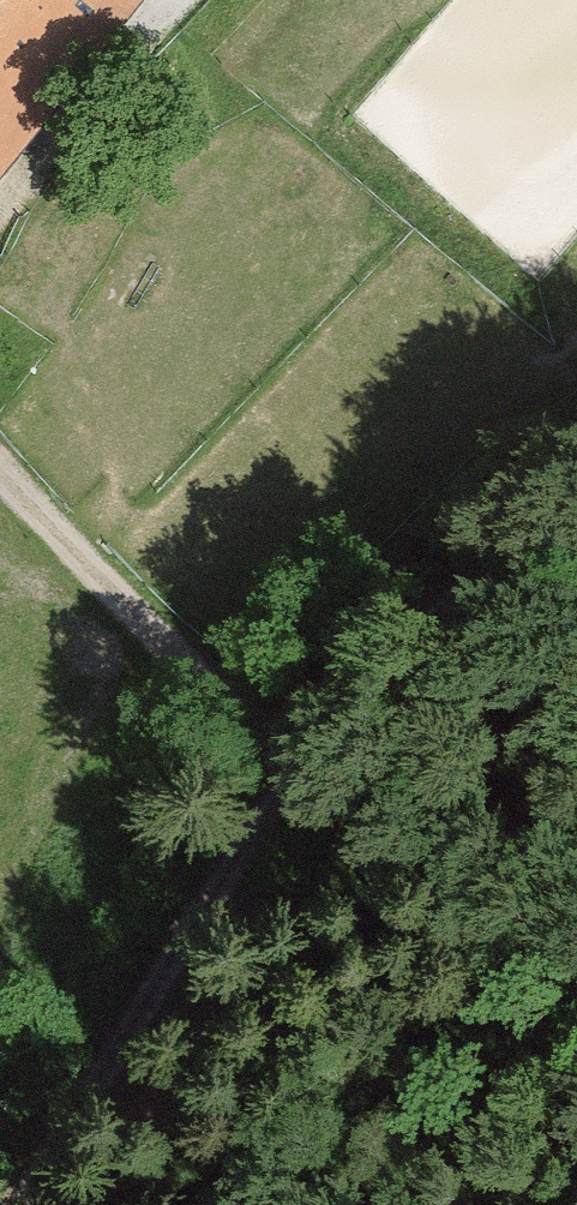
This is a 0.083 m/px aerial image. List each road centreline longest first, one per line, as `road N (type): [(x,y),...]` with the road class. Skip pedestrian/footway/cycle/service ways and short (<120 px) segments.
road 1 (track): [(576,499),(437,599),(295,758),(21,1204)]
road 2 (track): [(0,475),(199,680),(295,758)]
road 3 (track): [(173,0),(0,212)]

